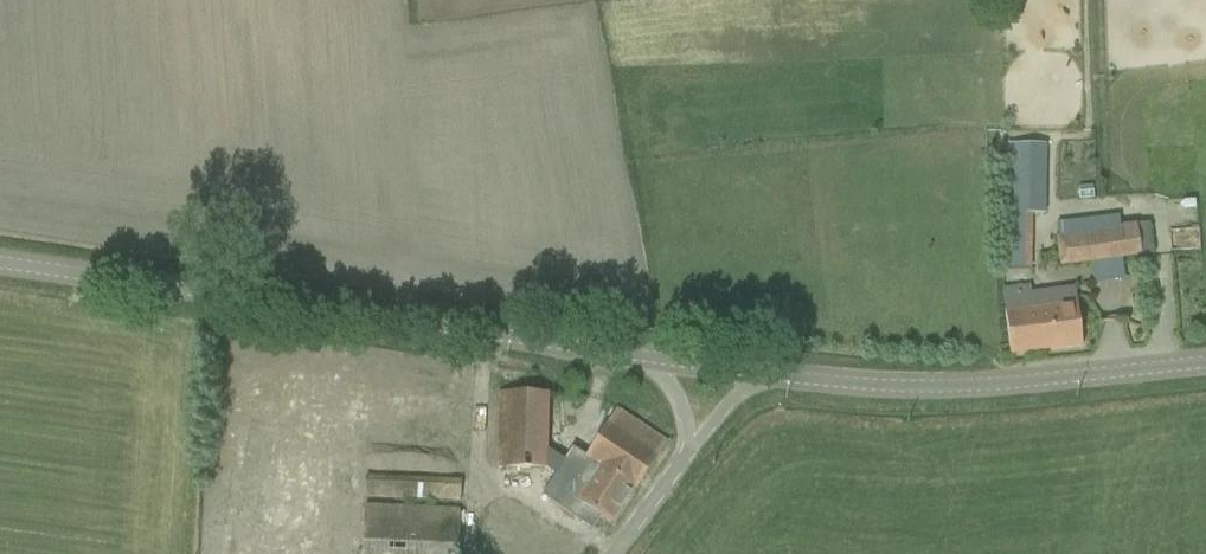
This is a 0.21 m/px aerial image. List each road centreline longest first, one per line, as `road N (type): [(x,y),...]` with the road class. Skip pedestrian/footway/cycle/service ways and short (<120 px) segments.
road 1 (tertiary): [(651,360),(0,263)]
road 2 (tertiary): [(760,374),(987,387),(1205,363)]
road 3 (unclassified): [(611,553),(689,452)]

